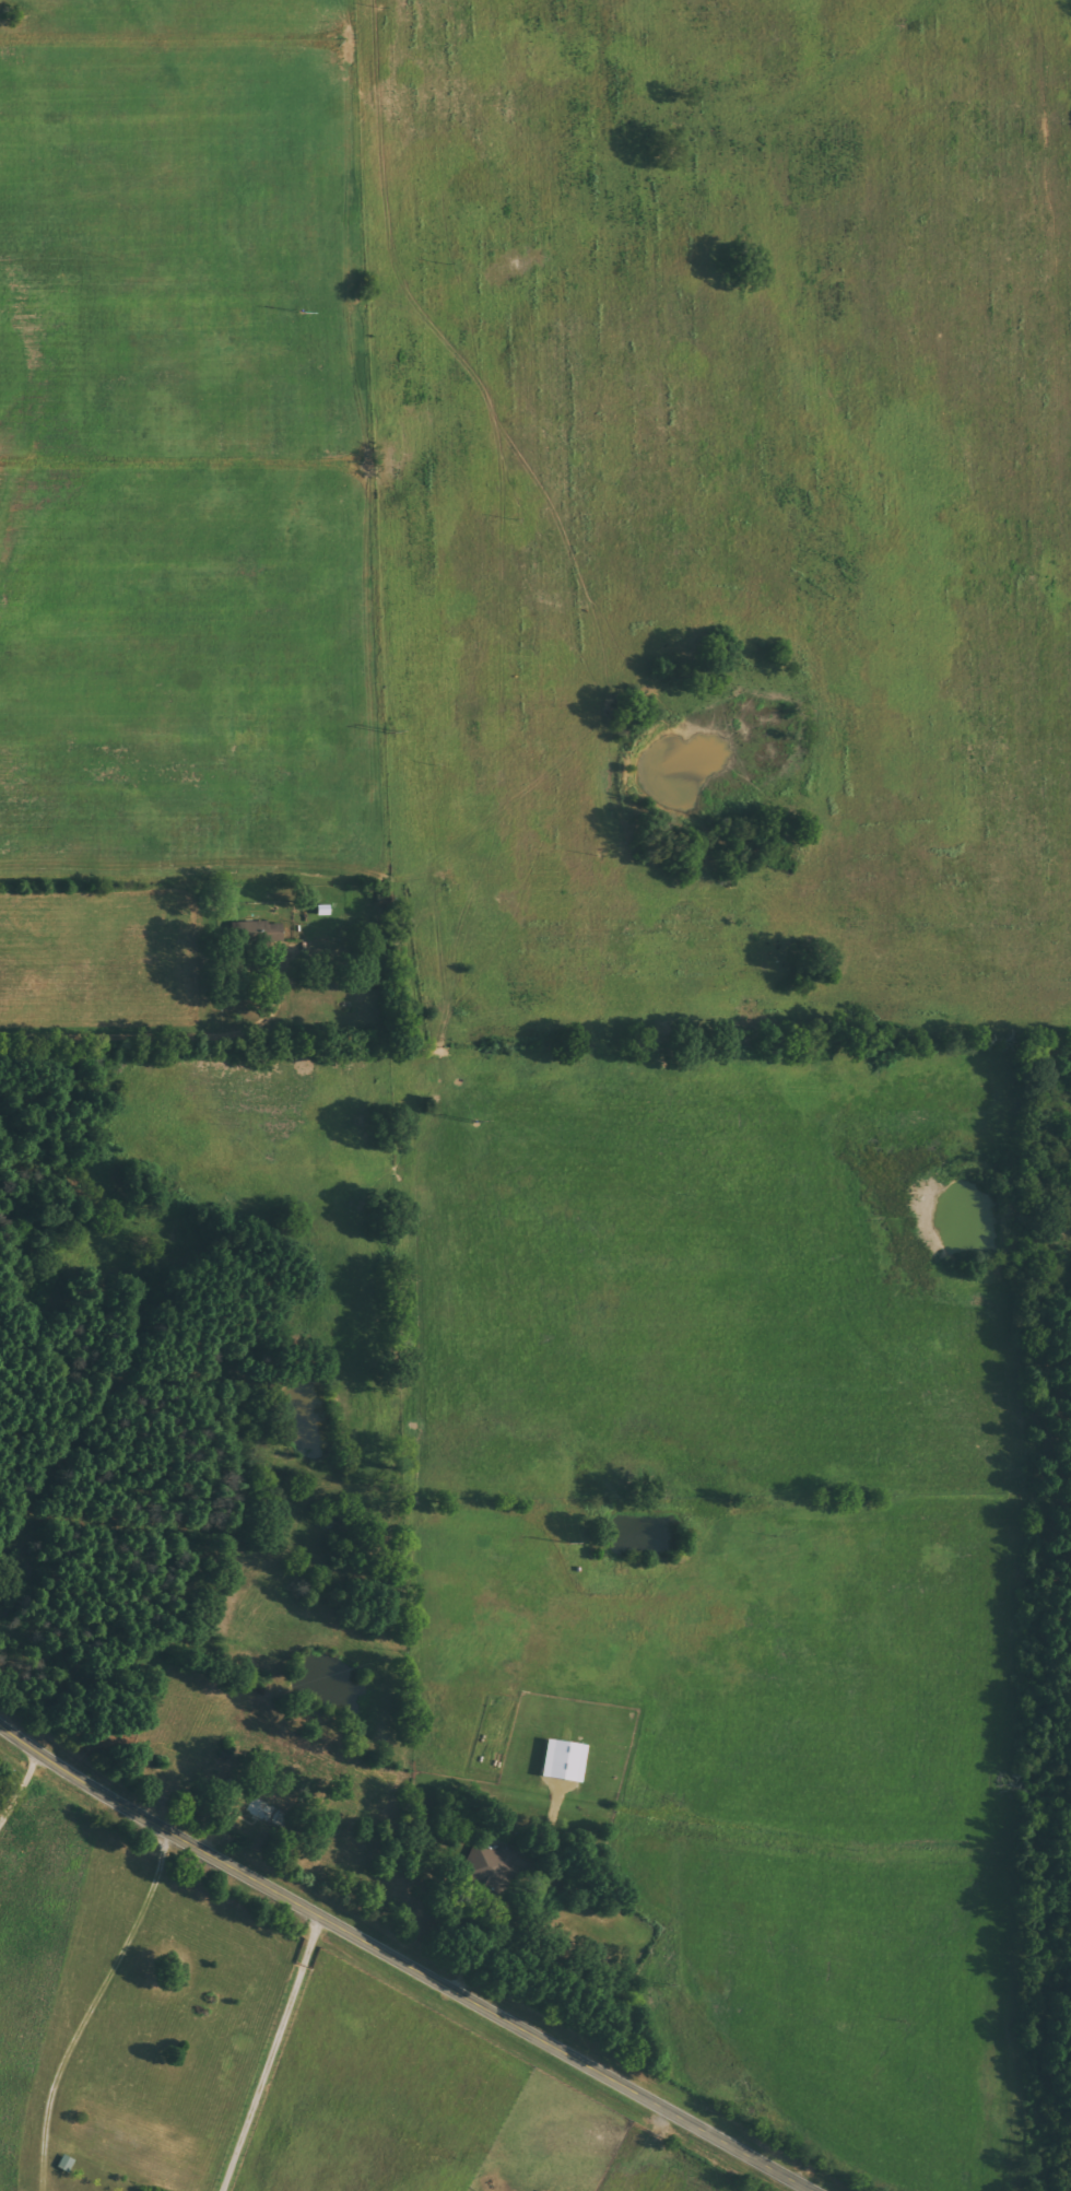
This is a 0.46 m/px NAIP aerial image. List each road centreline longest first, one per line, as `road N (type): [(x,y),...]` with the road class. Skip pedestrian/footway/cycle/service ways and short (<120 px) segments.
road 1 (tertiary): [(0,1713),(179,1830),(825,2190)]

